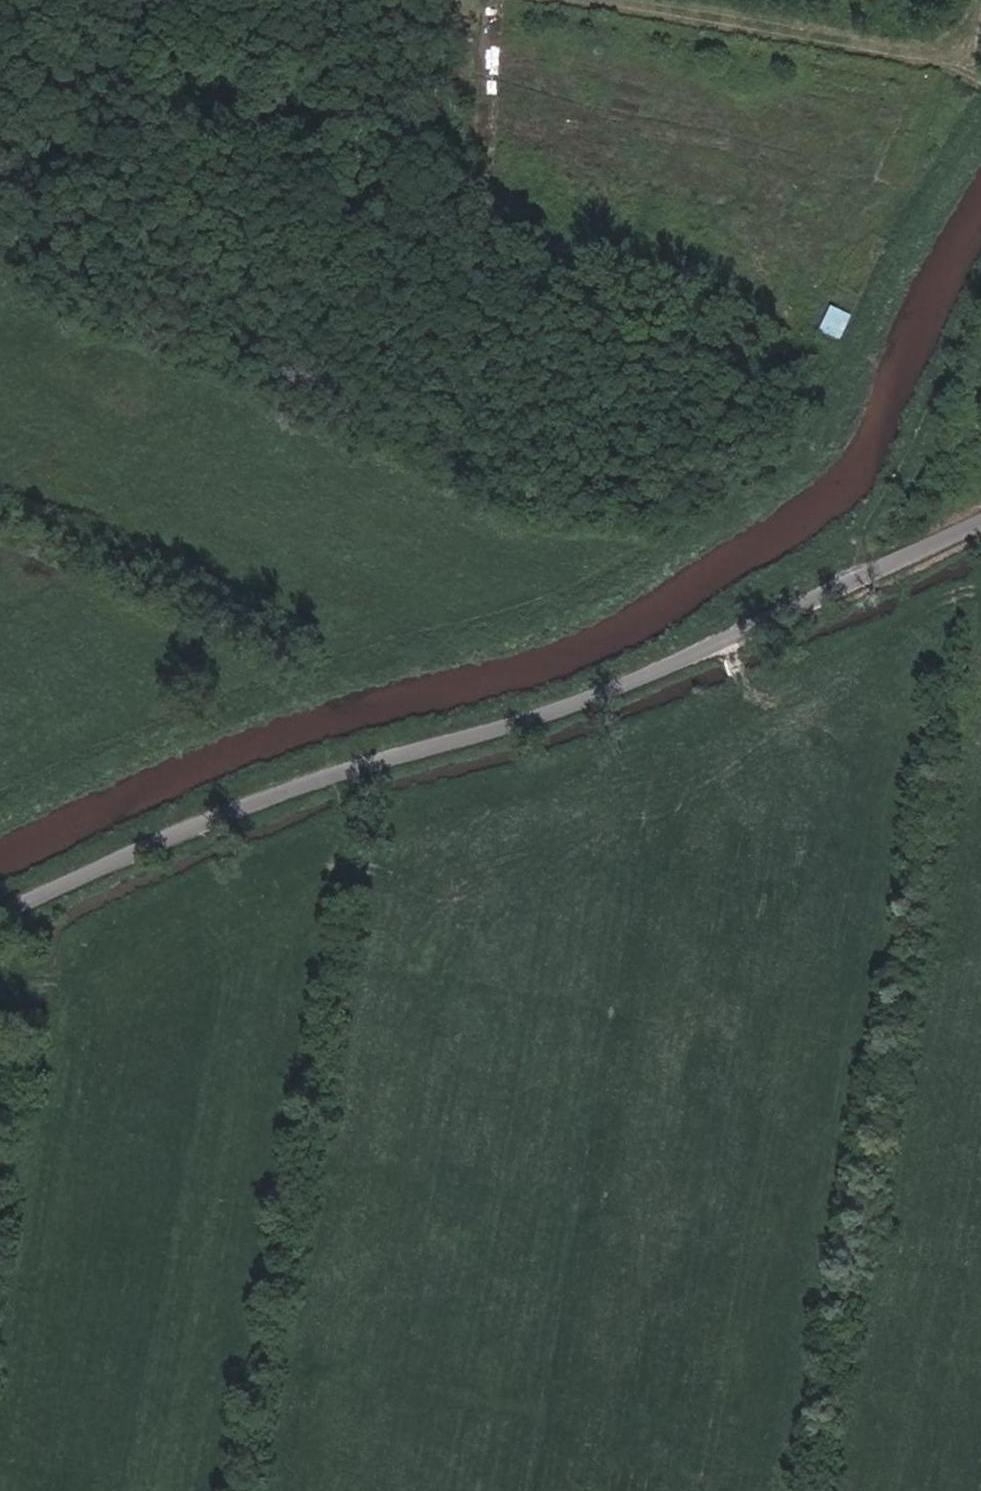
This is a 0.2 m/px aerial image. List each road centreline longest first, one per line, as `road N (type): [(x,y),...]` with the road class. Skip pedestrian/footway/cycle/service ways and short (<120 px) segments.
road 1 (unclassified): [(0,918),(243,806),(592,699),(980,526)]

